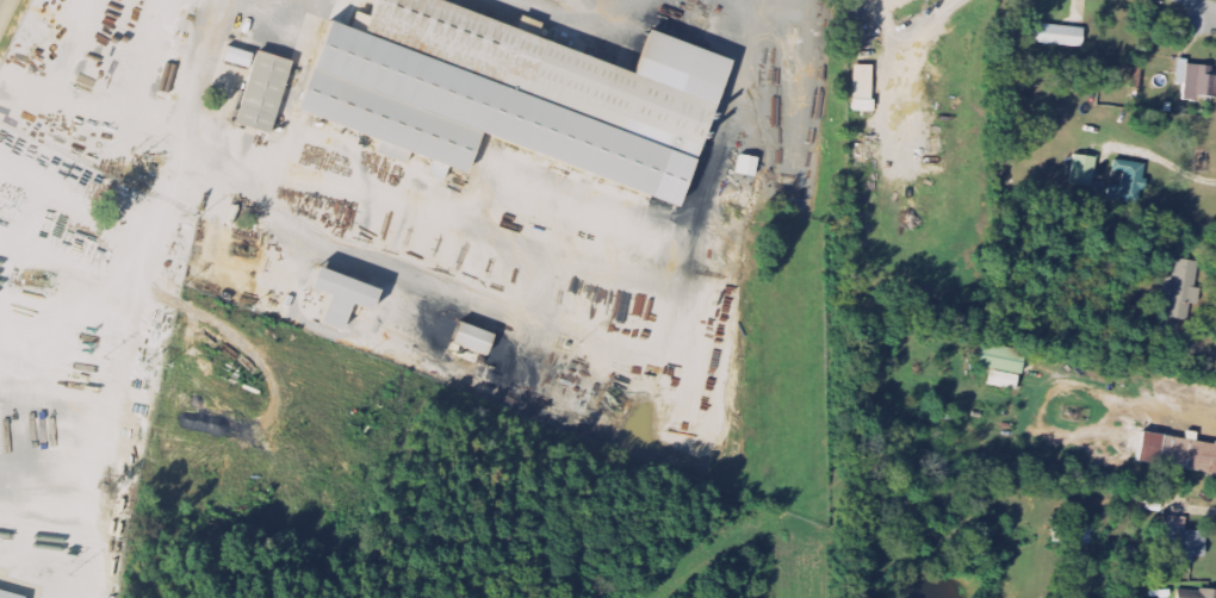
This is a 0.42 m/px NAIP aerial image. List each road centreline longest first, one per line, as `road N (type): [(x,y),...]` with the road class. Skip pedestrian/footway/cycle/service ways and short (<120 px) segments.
road 1 (residential): [(181,149),(236,0)]

